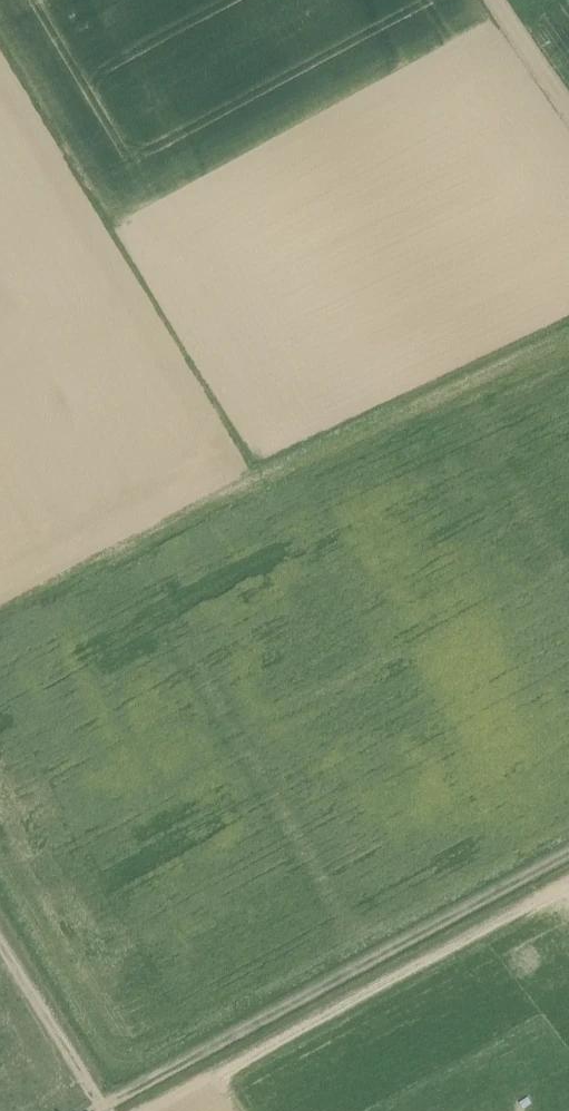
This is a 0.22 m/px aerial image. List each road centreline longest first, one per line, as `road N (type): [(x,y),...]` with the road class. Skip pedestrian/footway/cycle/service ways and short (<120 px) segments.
road 1 (track): [(568,854),(102,1110)]
road 2 (track): [(568,103),(501,0)]

